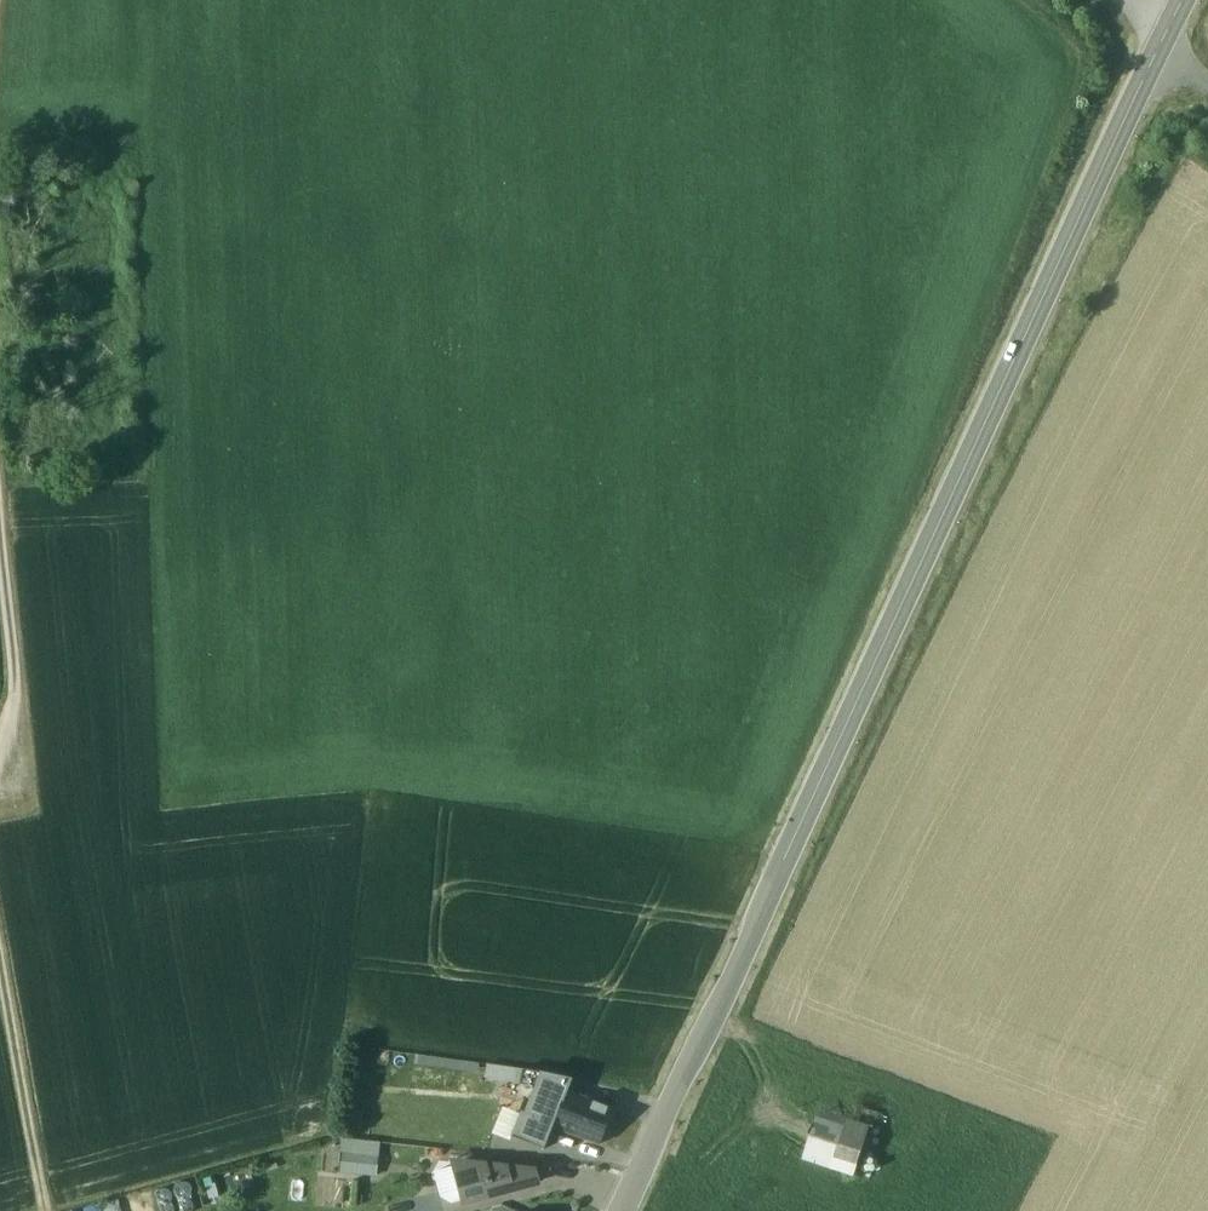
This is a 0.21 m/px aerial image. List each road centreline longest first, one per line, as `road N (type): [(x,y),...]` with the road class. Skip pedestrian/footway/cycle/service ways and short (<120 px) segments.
road 1 (secondary): [(1181,0),(928,533),(621,1210)]
road 2 (track): [(0,501),(18,724),(0,782)]
road 3 (track): [(0,960),(44,1210)]

